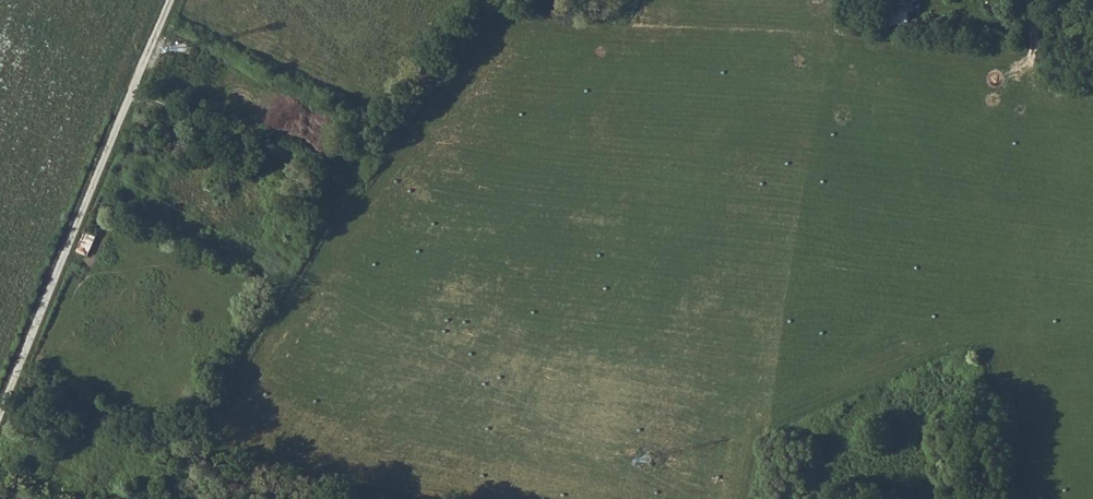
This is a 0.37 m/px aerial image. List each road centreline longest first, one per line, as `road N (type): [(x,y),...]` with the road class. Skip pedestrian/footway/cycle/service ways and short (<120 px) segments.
road 1 (track): [(172,0),(0,422)]

